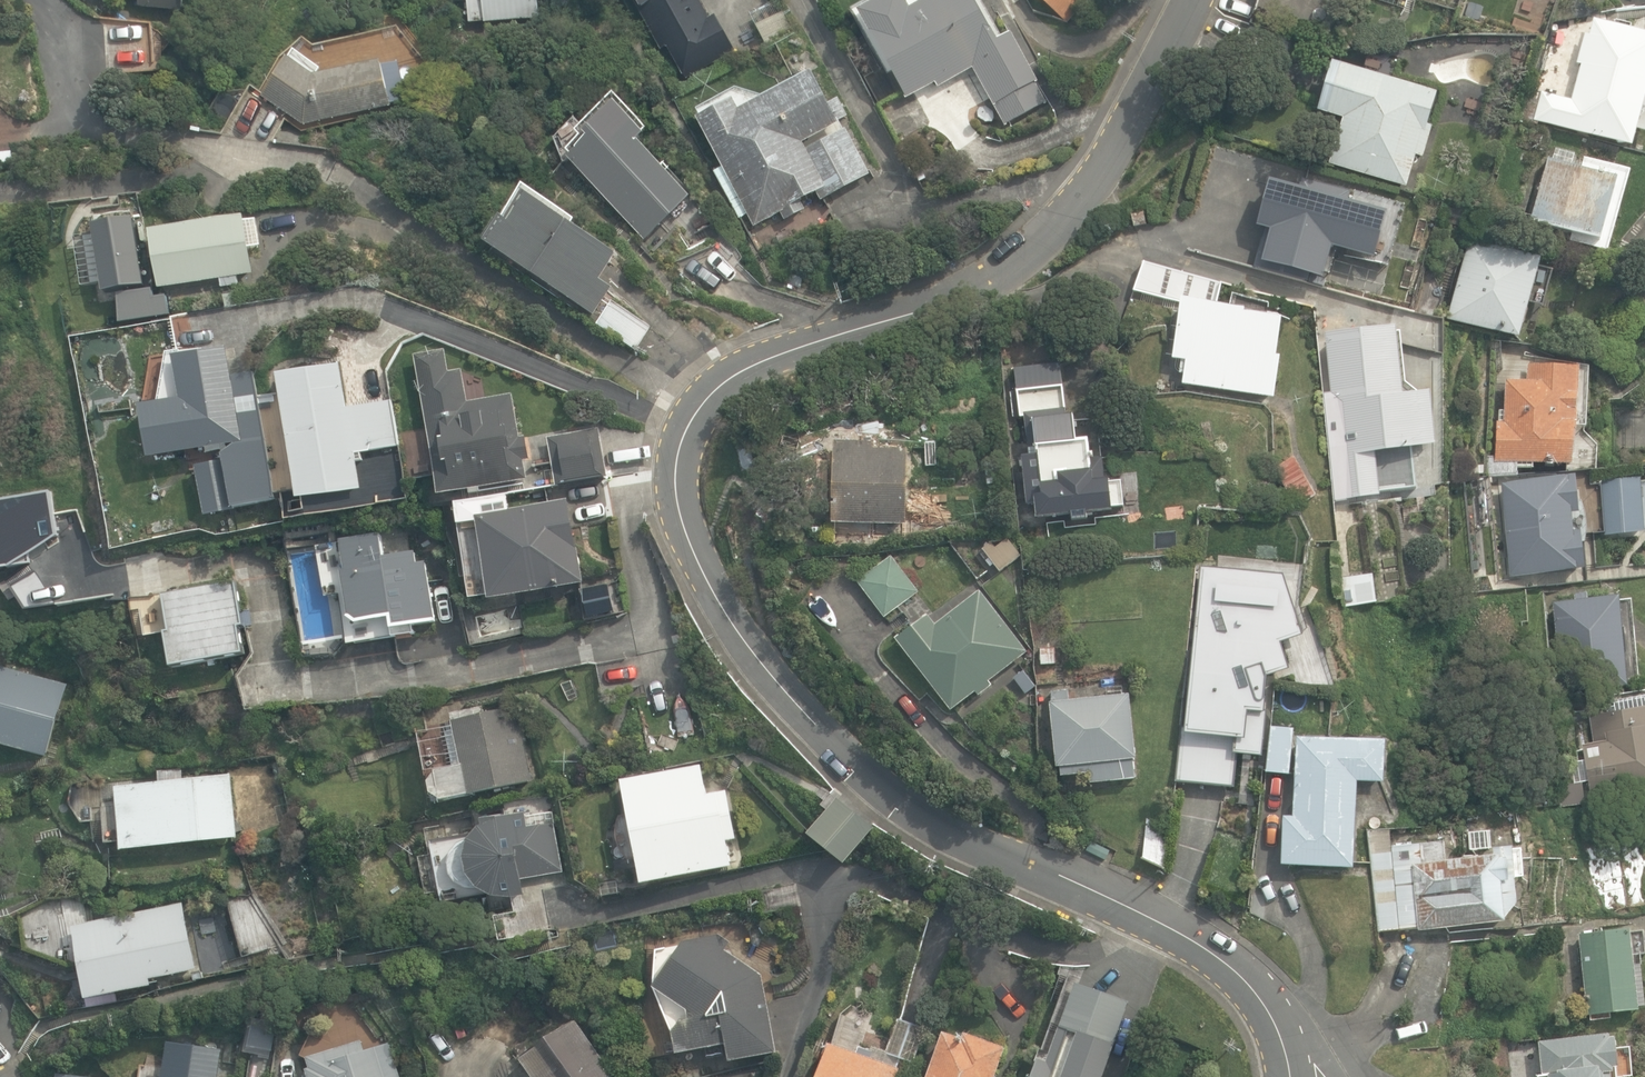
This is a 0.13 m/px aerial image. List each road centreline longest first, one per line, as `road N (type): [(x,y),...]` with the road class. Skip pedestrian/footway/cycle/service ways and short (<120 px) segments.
road 1 (residential): [(43,0),(68,34),(93,128),(308,165),(557,328),(703,407)]
road 2 (residential): [(703,407),(676,458),(677,502),(689,548),(750,654),(831,740),(904,800),(1148,914)]
road 3 (residential): [(1190,0),(1081,194),(1009,271),(956,299),(778,355),(728,379),(703,407)]
road 4 (residential): [(1148,914),(1101,951),(1051,949),(795,866)]
road 5 (residential): [(1148,914),(1259,997),(1288,1076)]

